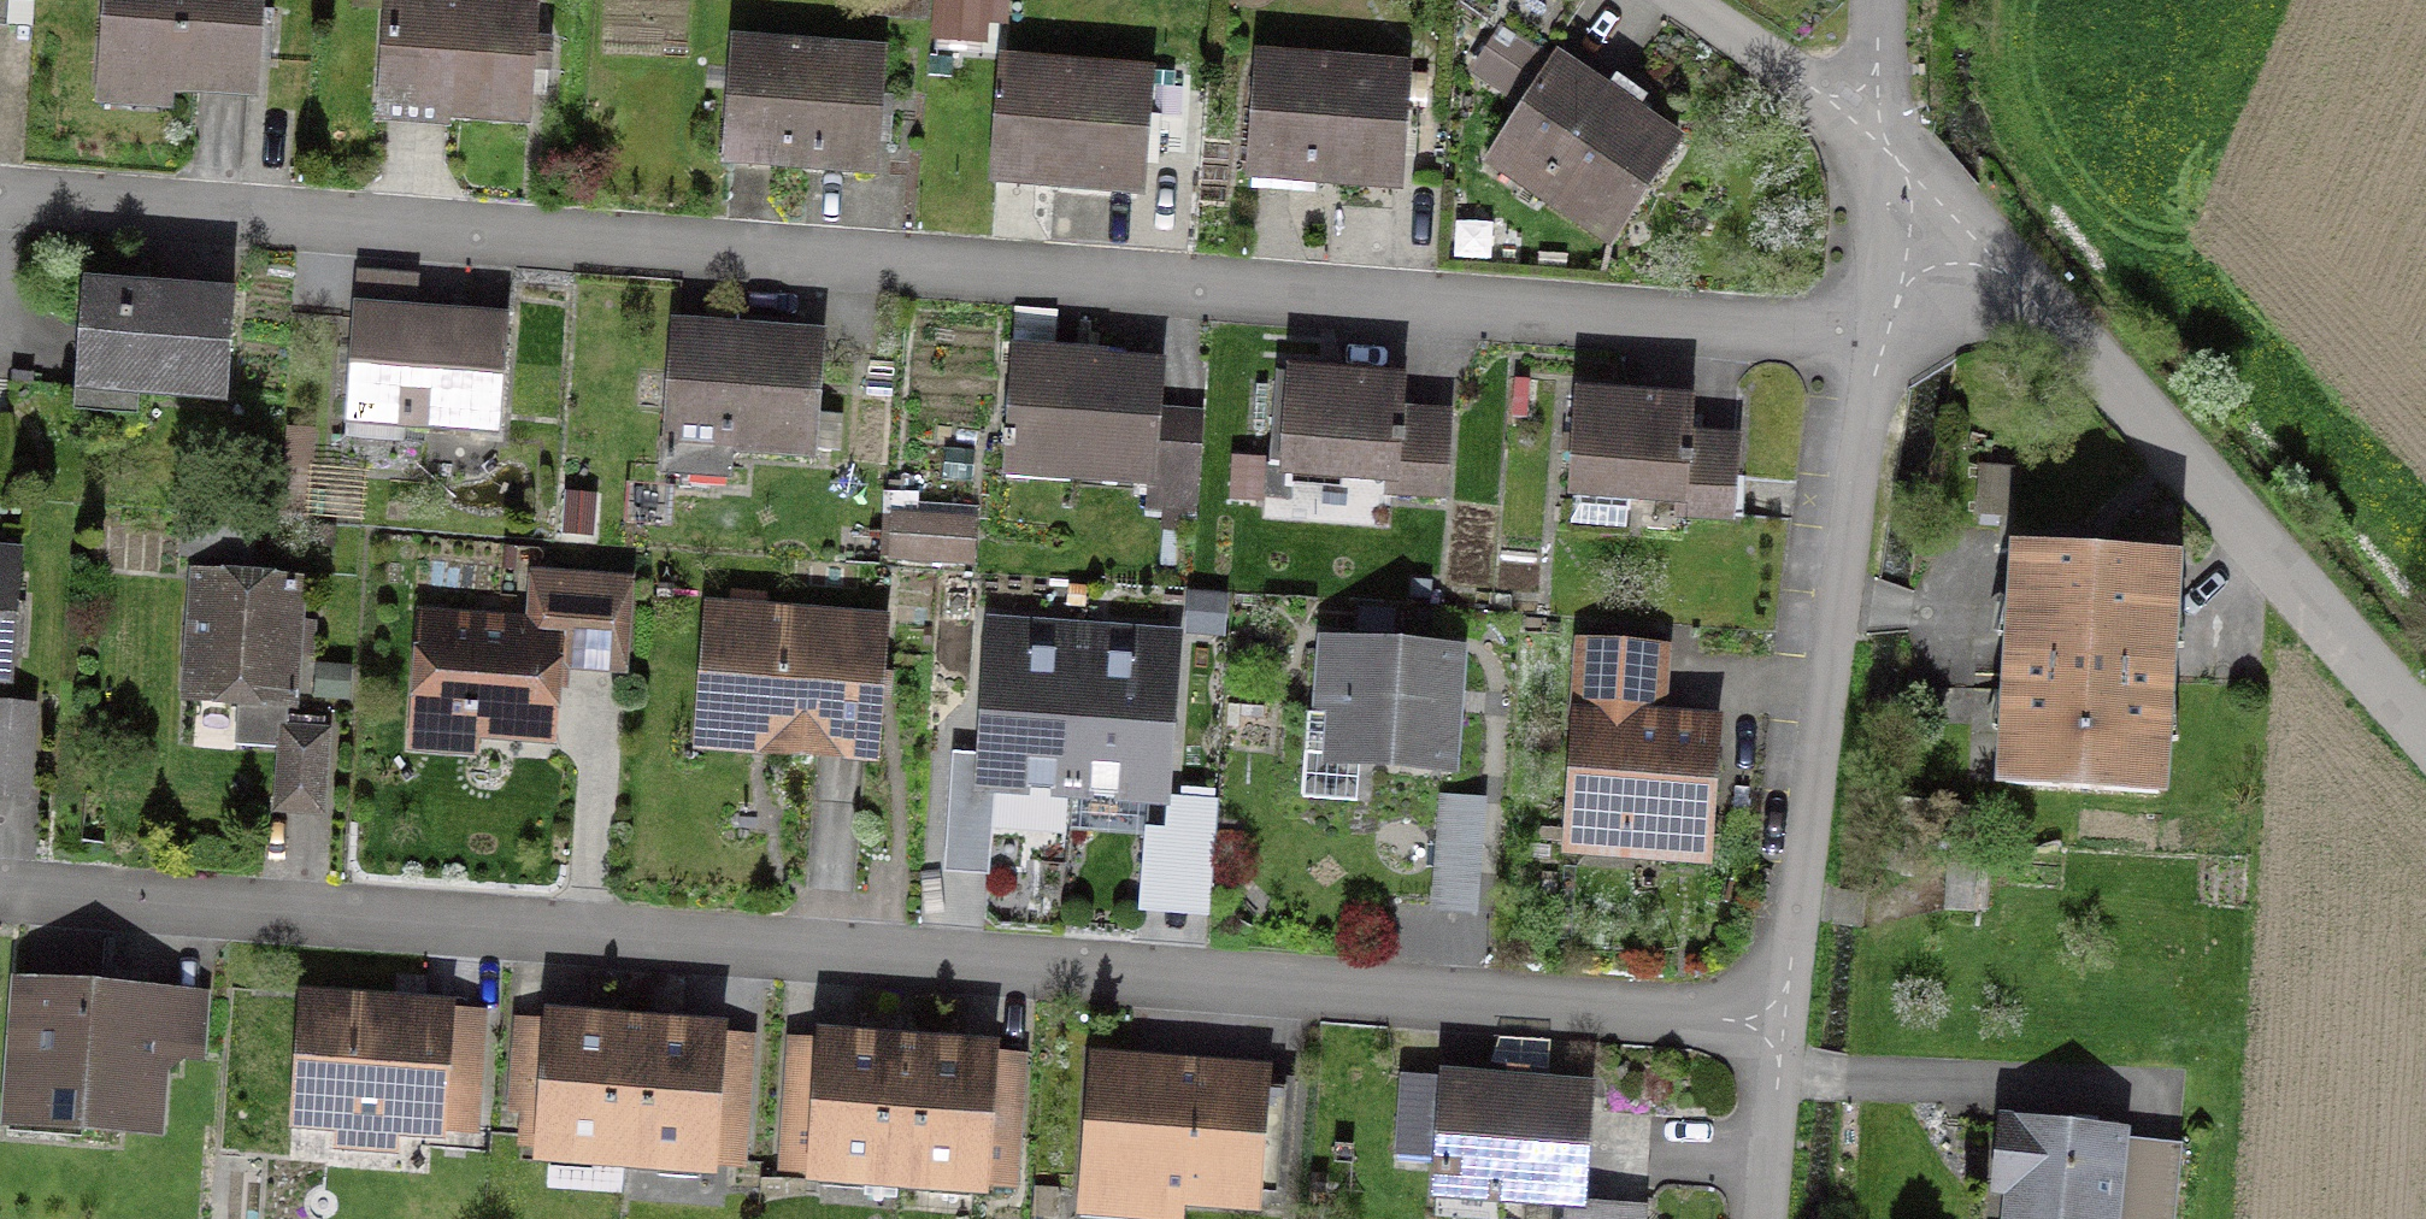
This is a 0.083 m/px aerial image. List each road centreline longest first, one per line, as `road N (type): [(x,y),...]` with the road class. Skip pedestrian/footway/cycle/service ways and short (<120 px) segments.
road 1 (residential): [(0,208),(1877,336)]
road 2 (residential): [(0,890),(1781,1033)]
road 3 (residential): [(1781,1033),(1877,336)]
road 4 (unclassified): [(2425,739),(1953,223)]
road 5 (residential): [(1860,124),(1672,0)]
road 6 (residential): [(1762,1218),(1781,1033)]
road 7 (residential): [(1877,336),(1906,280),(1953,223)]
road 8 (unclassified): [(1953,223),(1860,124)]
road 9 (unclassified): [(1860,124),(1876,73),(1879,0)]

